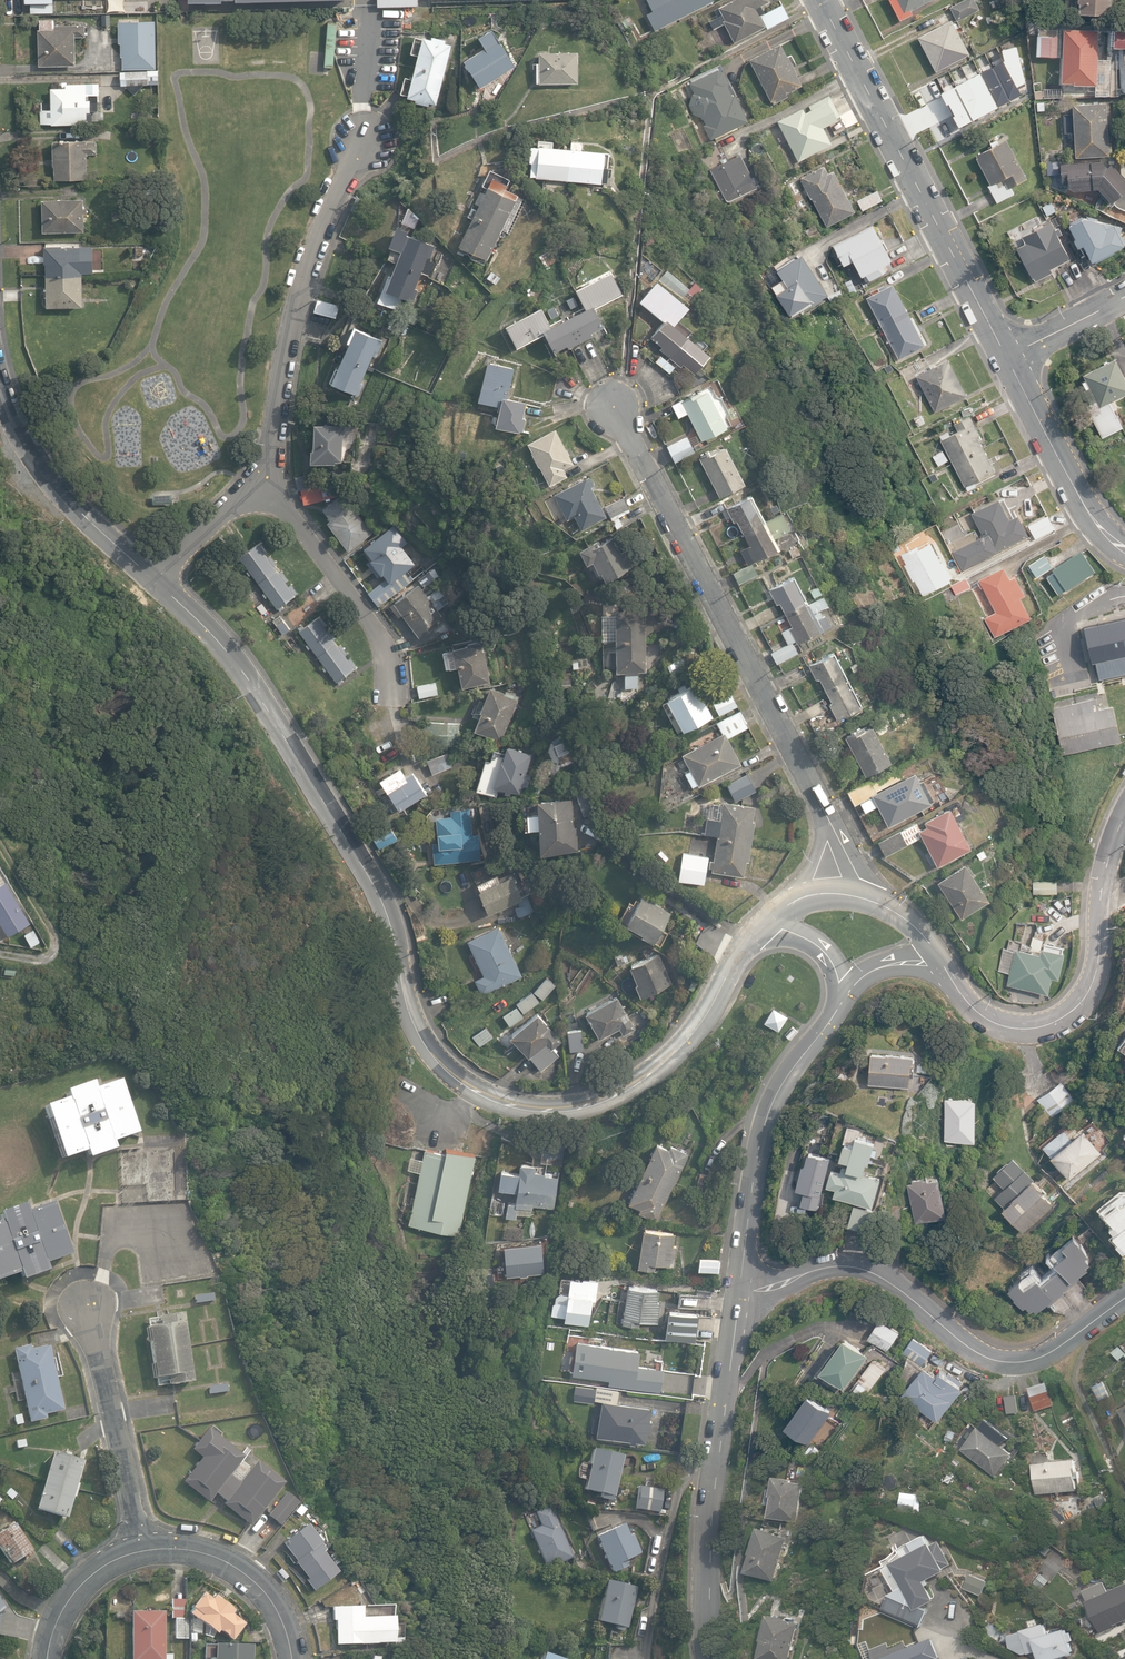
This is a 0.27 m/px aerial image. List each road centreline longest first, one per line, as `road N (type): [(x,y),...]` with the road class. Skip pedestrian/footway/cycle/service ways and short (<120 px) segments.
road 1 (residential): [(154,581),(241,671),(402,948),(435,1054),(485,1093),(554,1105),(627,1087),(702,1023),(757,928)]
road 2 (residential): [(616,402),(817,799),(836,893)]
road 3 (residential): [(742,1287),(763,1290),(860,1266),(1002,1361),(1045,1354),(1124,1296)]
road 4 (tertiary): [(821,0),(1005,351)]
road 5 (residential): [(742,1287),(698,1602),(709,1658)]
road 6 (residential): [(364,139),(308,259),(264,480)]
road 7 (residential): [(848,990),(767,1114),(742,1287)]
road 8 (tertiary): [(1101,891),(1090,990),(1048,1024),(1020,1029),(983,1017),(942,961)]
road 9 (residential): [(391,705),(384,644),(264,480)]
road 10 (residential): [(0,387),(42,468),(154,581)]
road 11 (residential): [(89,1308),(146,1549)]
road 12 (tertiary): [(1005,351),(1083,507),(1124,551)]
road 13 (residential): [(146,1549),(196,1550),(243,1570),(278,1610),(294,1658)]
road 14 (residential): [(48,1658),(81,1582),(146,1549)]
road 15 (residential): [(264,480),(154,581)]
road 16 (residential): [(1005,351),(1124,295)]
road 17 (residential): [(942,961),(899,914),(836,893)]

